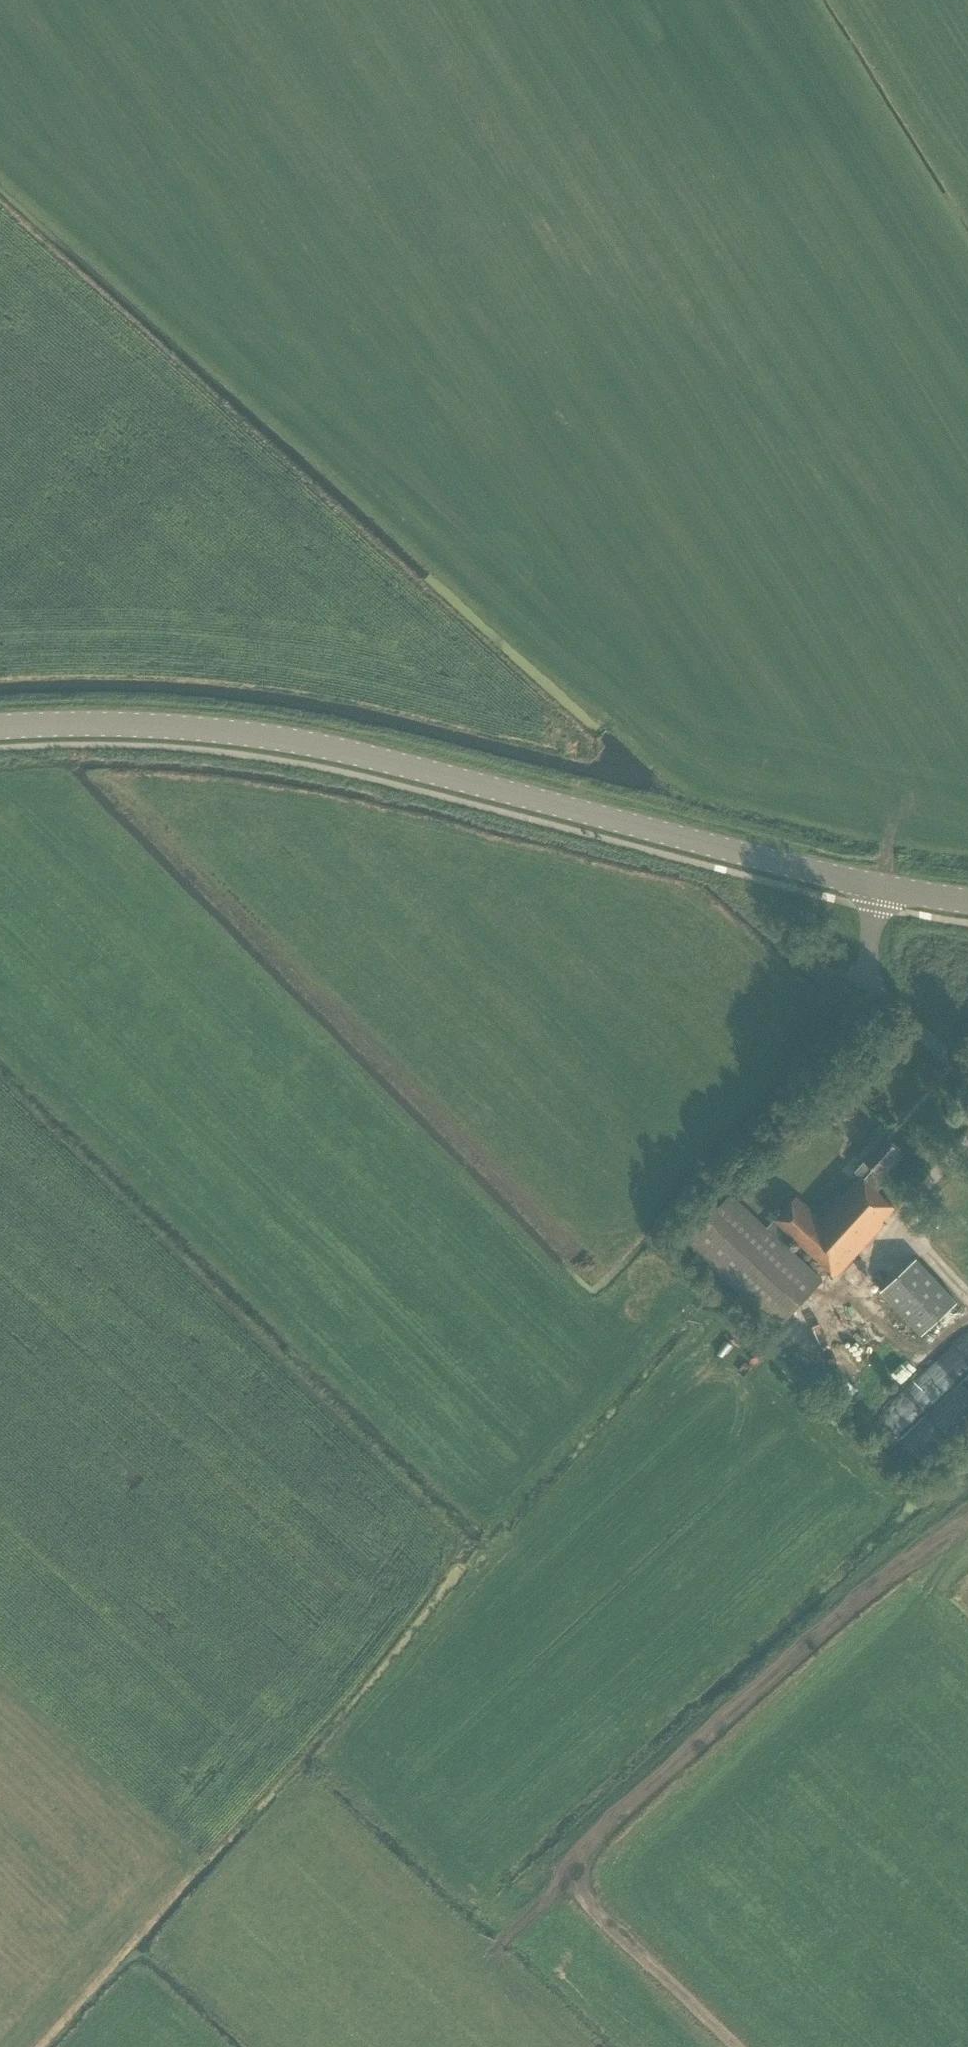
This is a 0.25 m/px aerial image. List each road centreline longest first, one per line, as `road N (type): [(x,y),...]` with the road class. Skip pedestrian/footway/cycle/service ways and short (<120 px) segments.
road 1 (tertiary): [(0,728),(128,719),(273,735),(870,882)]
road 2 (unclassified): [(967,1072),(887,989),(868,954),(870,882)]

